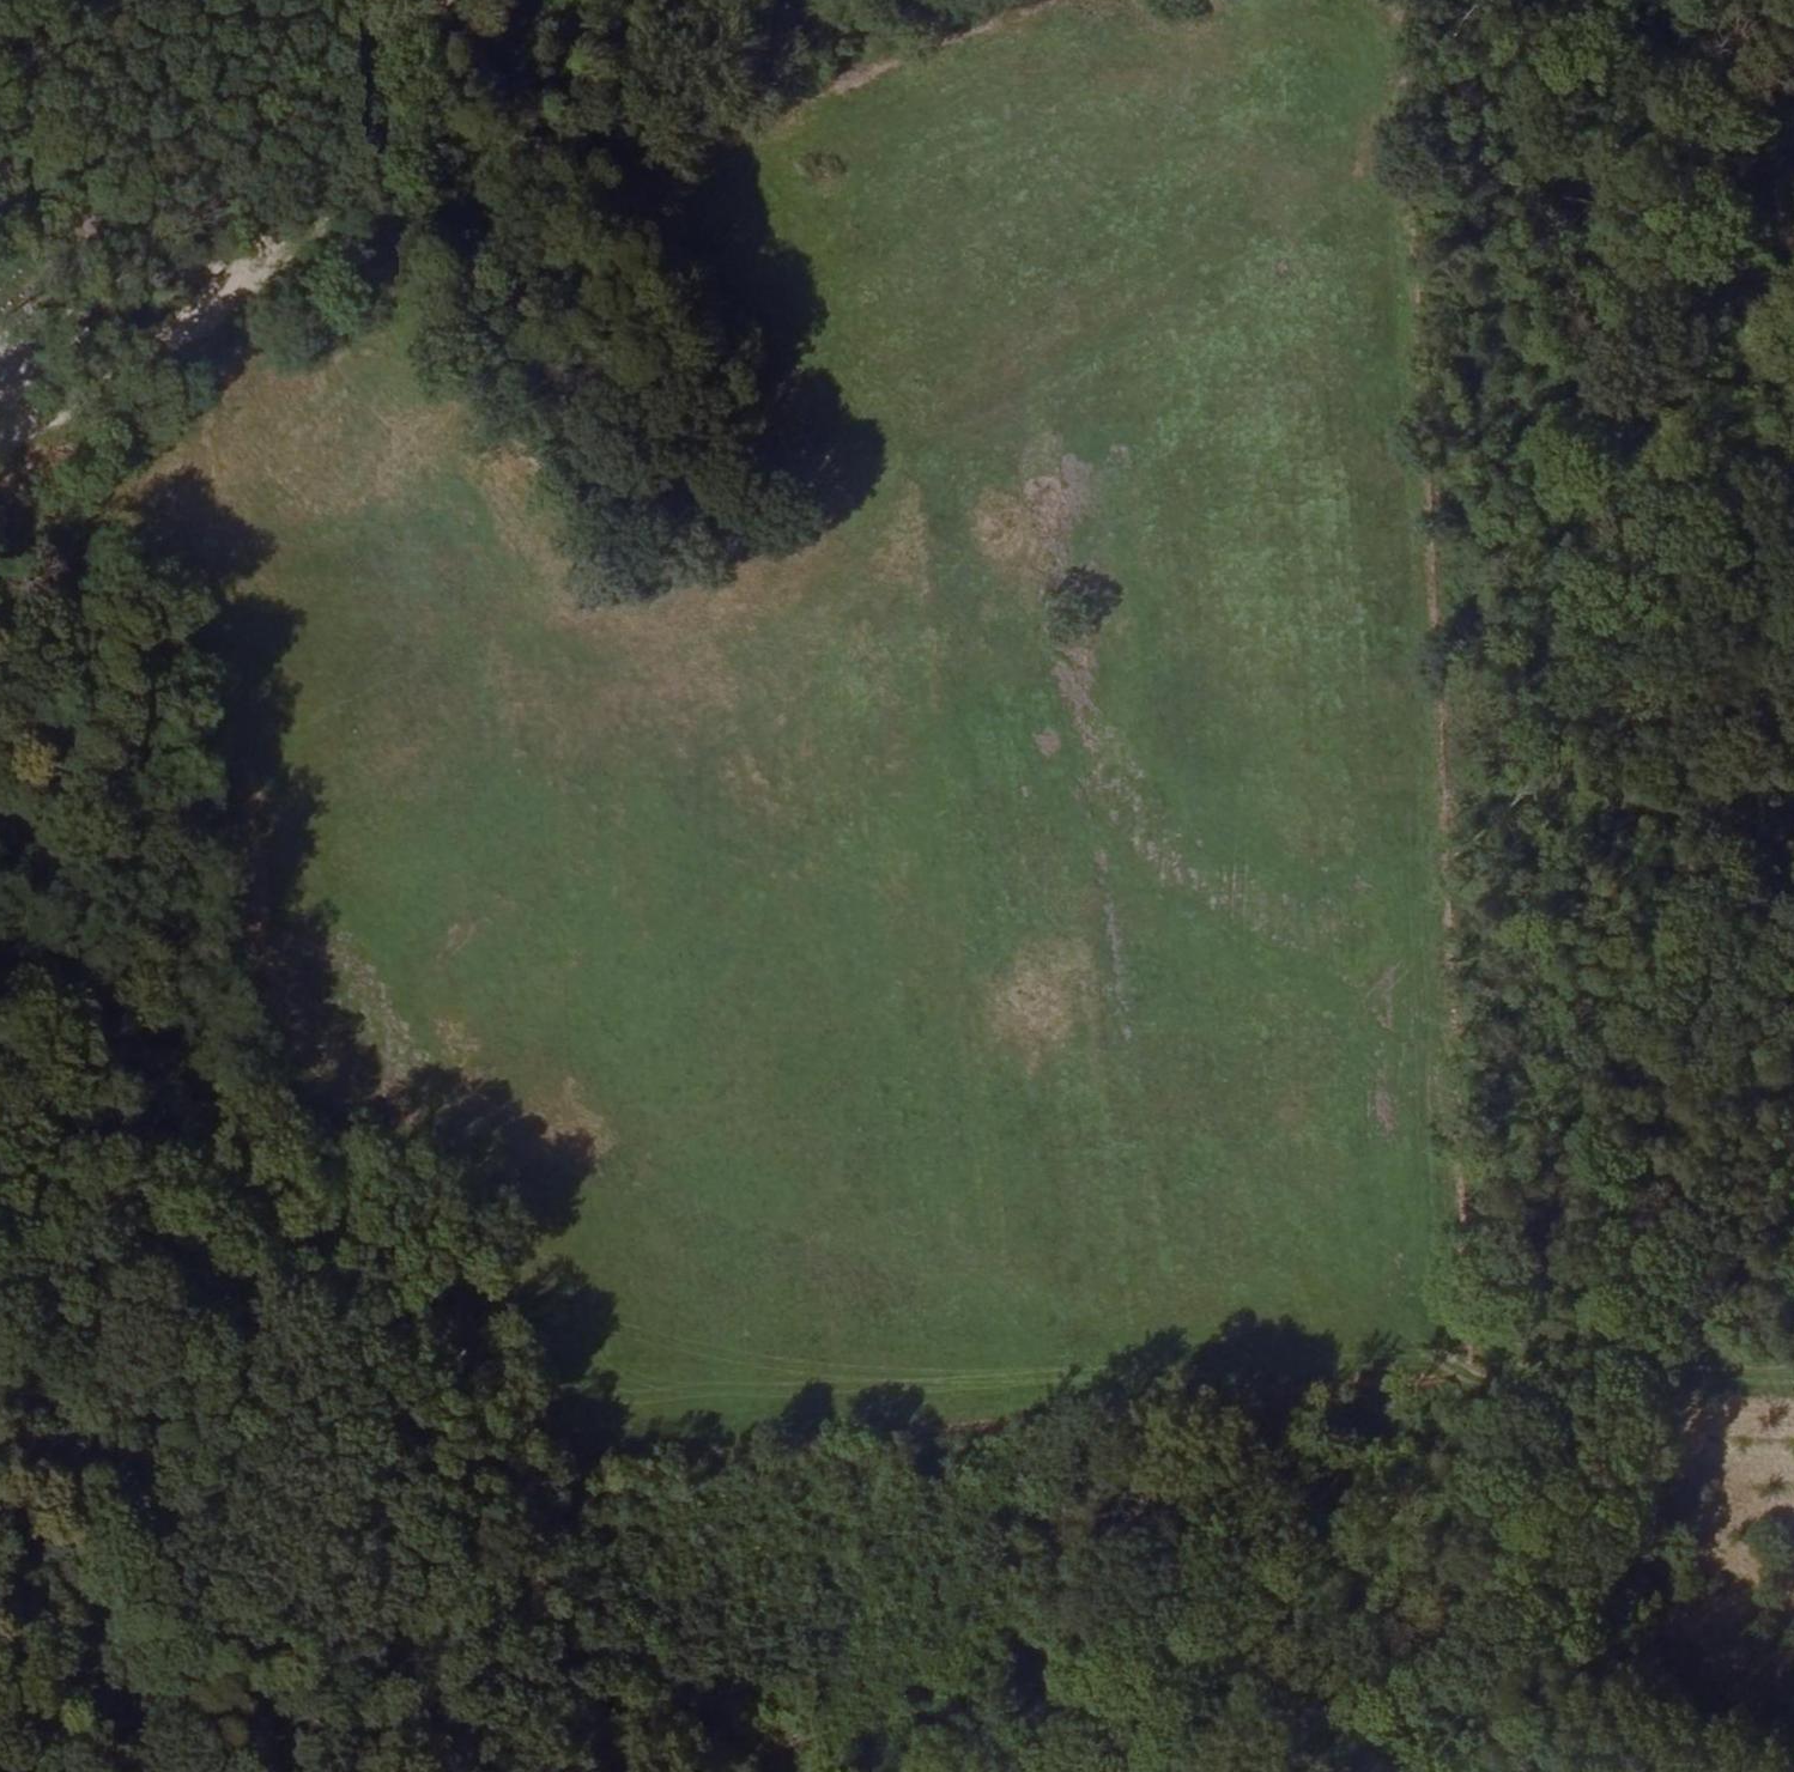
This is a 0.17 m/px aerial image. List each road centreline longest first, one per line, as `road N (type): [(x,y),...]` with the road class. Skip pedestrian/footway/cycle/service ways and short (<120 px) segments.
road 1 (track): [(0,431),(194,293),(431,0)]
road 2 (track): [(1793,1374),(1475,1380)]

